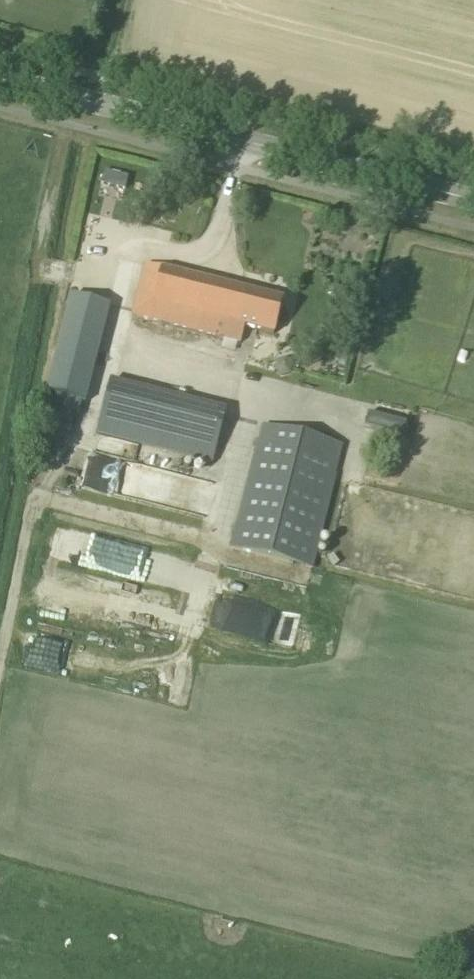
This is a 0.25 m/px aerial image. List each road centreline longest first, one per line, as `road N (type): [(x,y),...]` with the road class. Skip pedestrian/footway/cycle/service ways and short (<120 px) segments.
road 1 (secondary): [(473,202),(0,81)]
road 2 (track): [(218,545),(46,503),(30,511),(0,664)]

